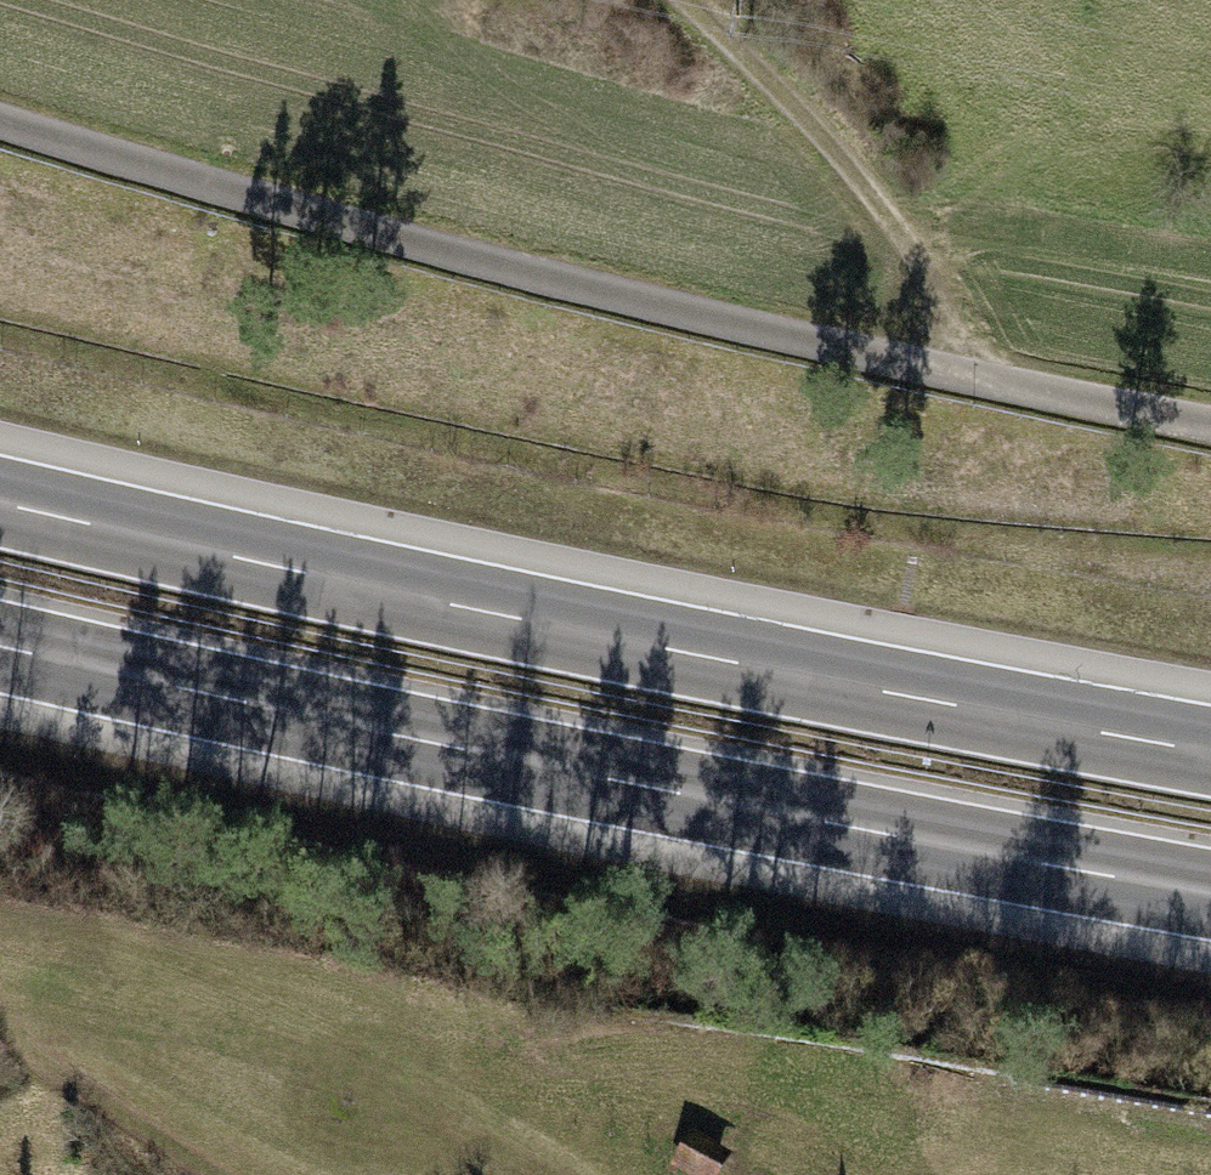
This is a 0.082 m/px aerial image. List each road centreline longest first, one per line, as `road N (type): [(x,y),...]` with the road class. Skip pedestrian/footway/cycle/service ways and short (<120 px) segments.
road 1 (unclassified): [(1210,422),(806,339),(119,162),(0,123)]
road 2 (motorway): [(0,643),(670,791),(1210,895)]
road 3 (motorway): [(1210,751),(682,651),(0,502)]
road 4 (track): [(958,376),(935,300),(872,189),(685,0)]

